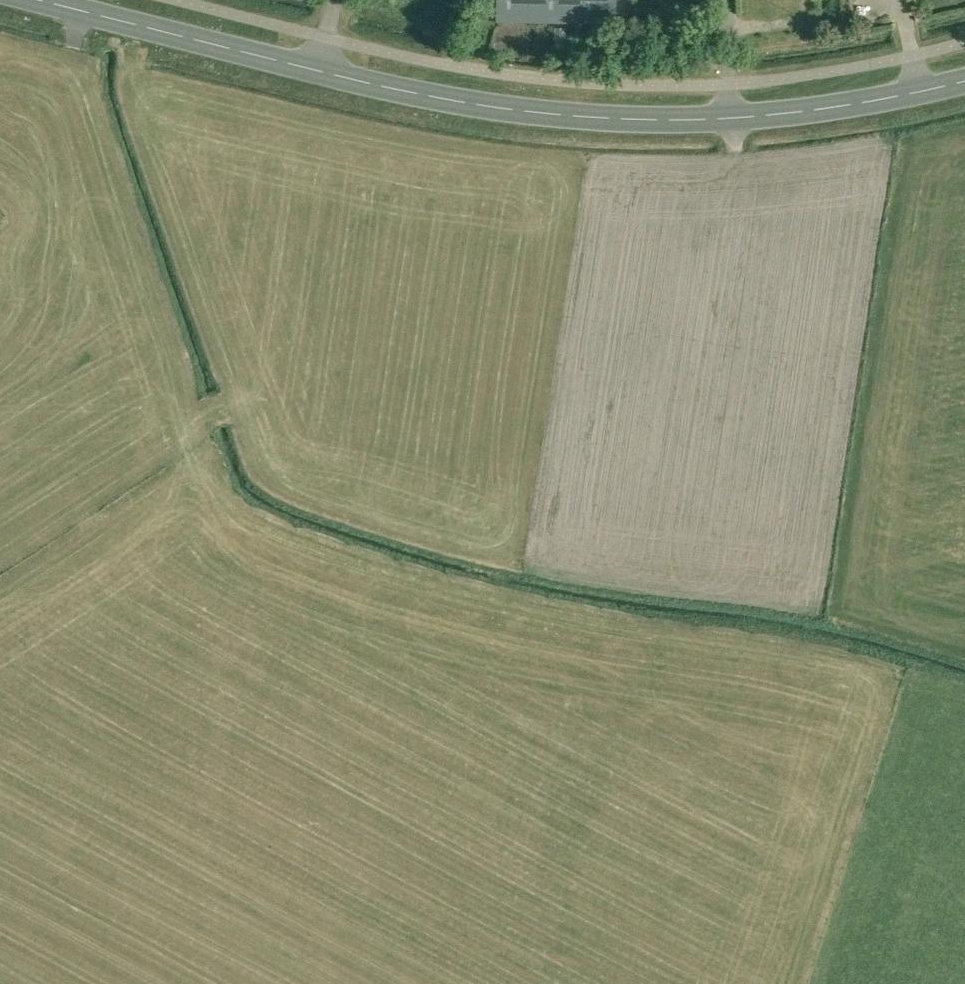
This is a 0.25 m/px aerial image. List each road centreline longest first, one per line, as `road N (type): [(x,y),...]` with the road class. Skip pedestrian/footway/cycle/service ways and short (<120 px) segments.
road 1 (secondary): [(964,81),(825,110),(620,121),(409,90),(43,0)]

